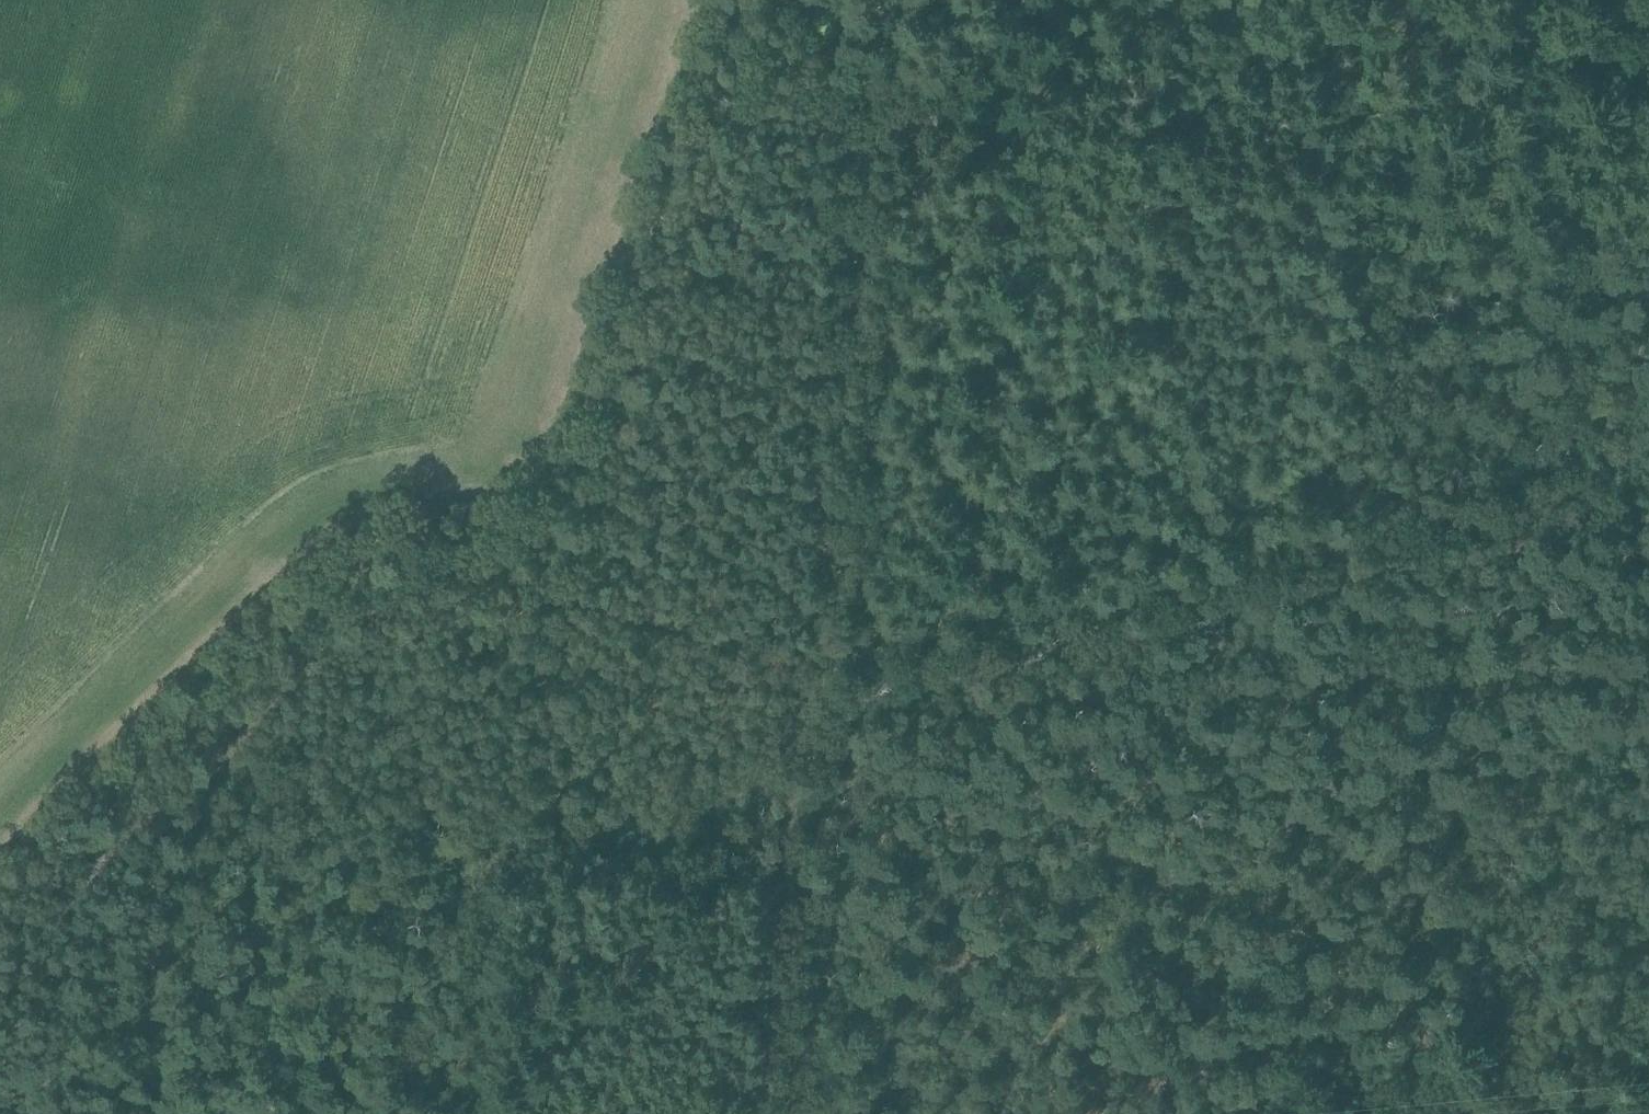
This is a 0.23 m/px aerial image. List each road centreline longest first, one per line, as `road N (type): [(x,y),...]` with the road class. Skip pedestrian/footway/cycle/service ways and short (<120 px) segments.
road 1 (track): [(761,1113),(773,889),(806,850),(830,693)]

